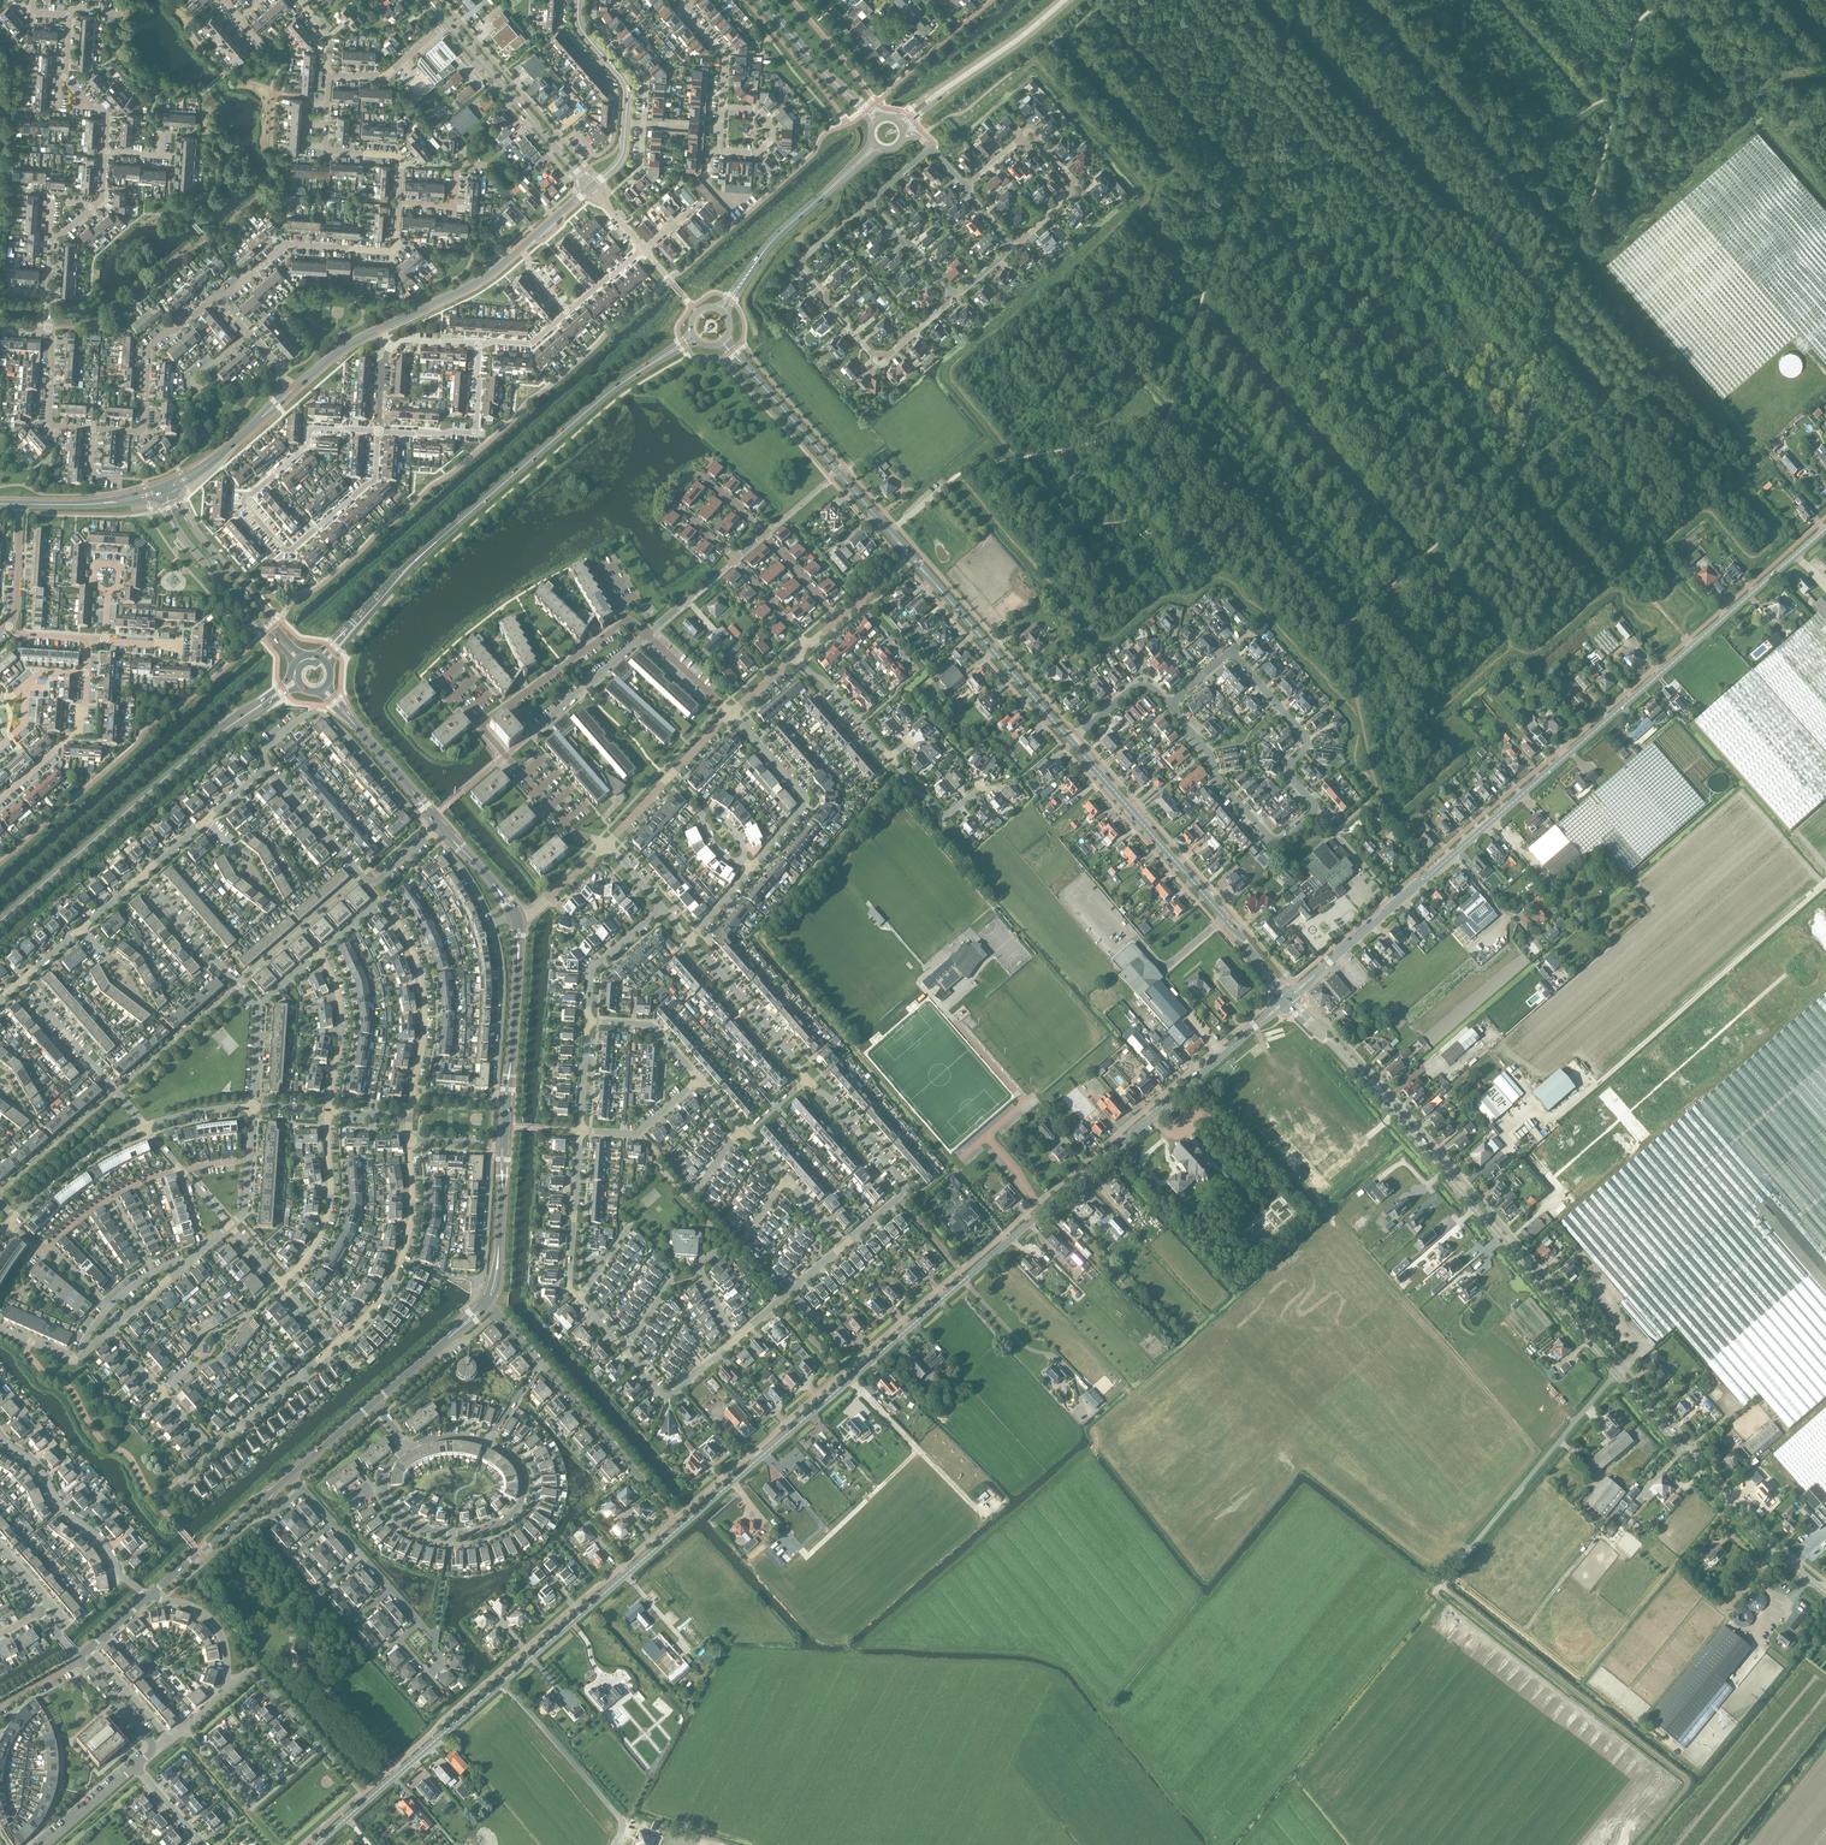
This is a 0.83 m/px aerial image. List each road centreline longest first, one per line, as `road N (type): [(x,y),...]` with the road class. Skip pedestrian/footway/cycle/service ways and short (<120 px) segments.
road 1 (tertiary): [(316,1844),(1256,1027)]
road 2 (tertiary): [(1434,872),(1825,529)]
road 3 (tertiary): [(1616,1373),(1326,1040)]
road 4 (residential): [(1825,278),(1747,208),(1704,223),(1674,255),(1758,361),(1787,368),(1825,346)]
road 5 (residential): [(870,205),(800,266),(874,355),(888,356),(954,296)]
road 6 (tertiary): [(1825,1593),(1755,1534),(1616,1373)]
road 7 (residential): [(407,1449),(388,1468),(387,1500),(426,1530),(469,1534),(512,1517),(524,1493),(512,1461),(488,1444)]
road 8 (secondary): [(0,921),(213,737)]
road 9 (tertiary): [(1253,951),(1072,743)]
road 10 (unclassified): [(1440,1585),(1616,1373)]
road 11 (residential): [(1315,809),(1290,773),(1306,738),(1235,655),(1170,704)]
road 12 (secondary): [(424,552),(632,376)]
road 13 (residential): [(981,785),(943,817),(795,657)]
road 14 (residential): [(268,768),(265,749),(305,715),(325,716),(434,833)]
road 15 (tertiary): [(1072,743),(912,557)]
road 16 (residential): [(379,431),(308,429),(307,446),(249,494),(244,503),(291,551)]
road 17 (residential): [(222,302),(286,245),(392,251),(399,204)]
road 18 (tertiary): [(912,557),(757,378)]
road 19 (residential): [(1013,246),(1070,193),(1070,179),(1037,139),(1028,140),(964,187)]
road 20 (residential): [(335,1345),(375,1305),(401,1258),(412,1207),(408,1140)]
road 21 (residential): [(94,429),(143,428),(147,349),(216,295),(222,302)]
road 22 (residential): [(1315,809),(1281,840),(1269,838),(1170,704)]
road 23 (residential): [(844,1244),(900,1195),(896,1178),(808,1079)]
road 24 (residential): [(149,1597),(121,1578),(100,1538),(67,1514),(38,1469),(0,1436)]
road 25 (tertiary): [(160,494),(180,533),(294,663)]
road 26 (residential): [(764,534),(709,481),(690,477),(674,495),(678,511),(735,562)]
road 27 (secondary): [(902,129),(1071,0)]
road 28 (tertiary): [(302,656),(194,531),(172,489)]
road 29 (residential): [(412,1097),(426,995),(415,955),(382,900)]
road 30 (residential): [(751,869),(807,802),(732,712)]
road 31 (secondary): [(1058,0),(894,120)]
road 32 (residential): [(399,204),(397,156),(323,151),(327,73)]
road 33 (residential): [(148,1127),(23,980)]
road 34 (unclassified): [(506,1104),(517,916)]
road 35 (residential): [(379,431),(475,435),(480,344)]
road 36 (residential): [(283,1283),(313,1251),(330,1213),(330,1113)]
road 37 (residential): [(808,1079),(689,942)]
road 38 (residential): [(492,923),(503,974),(496,1103)]
road 39 (residential): [(608,844),(732,712)]
road 40 (residential): [(608,844),(574,832),(483,726)]
road 41 (residential): [(258,1007),(143,876)]
road 42 (residential): [(581,1299),(570,1288),(582,1131)]
road 43 (residential): [(439,1274),(483,1274),(493,1146)]
road 44 (tertiary): [(556,146),(448,22)]
road 45 (residential): [(14,1218),(87,1155),(148,1127)]
road 46 (residential): [(330,1113),(343,1024),(320,955)]
road 47 (residential): [(213,1452),(335,1345)]
road 48 (residential): [(43,1253),(116,1196),(181,1171)]
road 49 (residential): [(645,1485),(540,1363)]
road 50 (residential): [(594,66),(617,93),(613,140),(598,155),(575,132),(556,146)]
road 51 (residential): [(291,551),(374,482),(379,431)]
road 52 (tertiary): [(383,329),(475,284),(520,250)]
road 53 (unclassified): [(486,1303),(498,1272),(504,1147)]
road 54 (residential): [(720,129),(719,152),(756,154),(772,140),(773,125),(759,109),(722,107)]
road 55 (residential): [(193,1258),(157,1270),(109,1306),(83,1353)]
road 56 (unclassified): [(374,1404),(486,1303)]
road 57 (secondary): [(329,668),(424,552)]
road 58 (residential): [(534,731),(648,634)]
road 59 (residential): [(733,1342),(844,1244)]
road 60 (residential): [(588,1021),(592,967),(662,907)]
road 61 (residential): [(511,706),(629,621)]
road 62 (residential): [(645,124),(647,81),(594,17),(596,0)]
road 63 (tertiary): [(1434,872),(1326,965)]
road 64 (residential): [(327,73),(386,77),(448,22)]
road 65 (unclassified): [(441,826),(349,718)]
road 66 (residential): [(361,875),(268,768)]
road 67 (residential): [(325,1749),(253,1668),(228,1690)]
road 68 (residential): [(94,429),(54,426),(48,418),(48,329)]
road 69 (residential): [(228,1690),(217,1629),(192,1608),(149,1597)]
road 70 (residential): [(582,1131),(636,1134),(697,1078)]
road 71 (residential): [(697,1078),(650,1026),(588,1021)]
road 72 (secondary): [(850,95),(761,0)]
road 73 (secondary): [(754,265),(844,176)]
road 74 (residential): [(1072,743),(1137,686),(1170,704)]
road 75 (residential): [(954,296),(870,205)]
road 76 (residential): [(21,504),(15,617),(8,624)]
road 77 (residential): [(682,0),(725,58),(722,107)]
road 78 (residential): [(169,1742),(91,1650)]
road 79 (unclassified): [(46,1844),(137,1766)]

